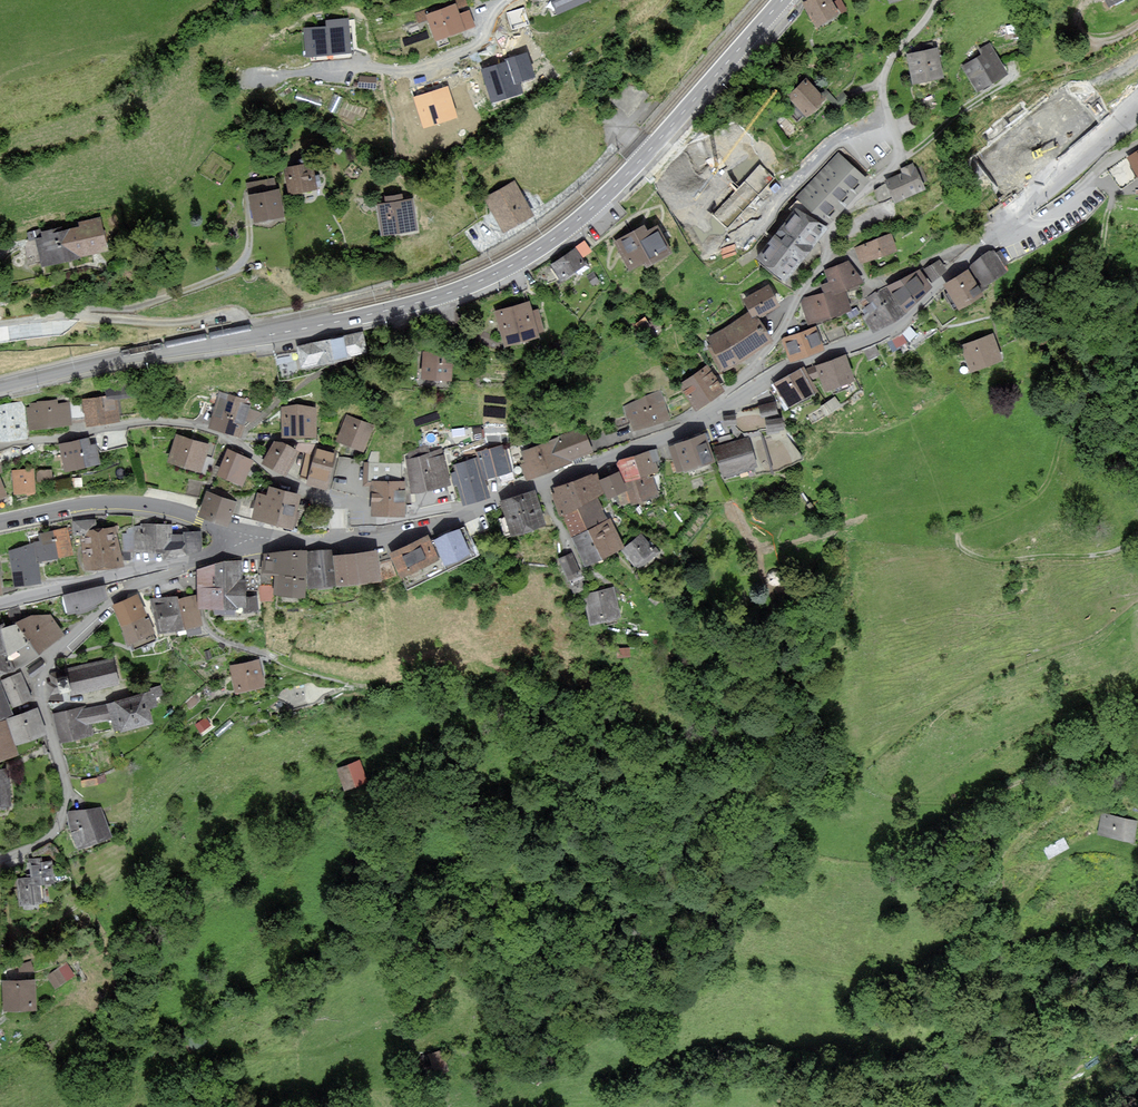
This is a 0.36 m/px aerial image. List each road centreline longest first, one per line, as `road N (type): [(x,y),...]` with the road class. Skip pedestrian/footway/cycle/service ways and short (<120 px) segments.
road 1 (track): [(187,561),(215,636),(353,686),(468,693),(584,764),(708,774),(751,759),(814,759),(832,773),(864,769),(870,786),(892,799),(957,803),(1051,772)]
road 2 (secondary): [(782,0),(612,189),(496,273),(369,315),(0,387)]
road 3 (track): [(1137,851),(1075,848),(1050,863),(1016,908),(1008,946),(1078,927),(1101,928),(1104,936),(1055,983),(961,1106)]
road 4 (residential): [(716,411),(778,335),(844,211),(895,166),(885,73),(937,0)]
road 5 (residential): [(339,500),(284,481),(233,441),(195,425),(141,421),(0,445)]
road 6 (unclassified): [(1013,220),(889,331),(782,372),(716,411)]
road 7 (track): [(1066,426),(1042,491),(964,530),(960,545),(997,561),(1100,555),(1137,539)]
road 8 (track): [(1137,598),(1091,635),(942,702),(864,769)]
road 9 (residential): [(511,0),(482,43),(415,71),(363,67),(331,78),(256,76)]
road 10 (unclassified): [(716,411),(466,514)]
road 11 (residential): [(0,860),(60,826),(68,788),(45,696),(61,645)]
road 12 (secondary): [(0,521),(127,503),(182,513),(226,536)]
road 13 (track): [(1066,426),(1079,375),(1062,324),(1097,275),(1109,209)]
road 14 (track): [(899,156),(993,89),(1043,70),(1090,39)]
road 15 (secondary): [(178,563),(0,604)]
road 16 (unclassified): [(1137,115),(1013,220)]
road 17 (residential): [(1013,220),(1027,226),(1046,220),(1137,145)]
road 18 (residential): [(61,645),(117,597),(167,577),(178,563)]
road 19 (residential): [(466,514),(447,508),(376,520),(339,500)]
road 20 (unclassified): [(466,514),(418,531),(337,543)]

